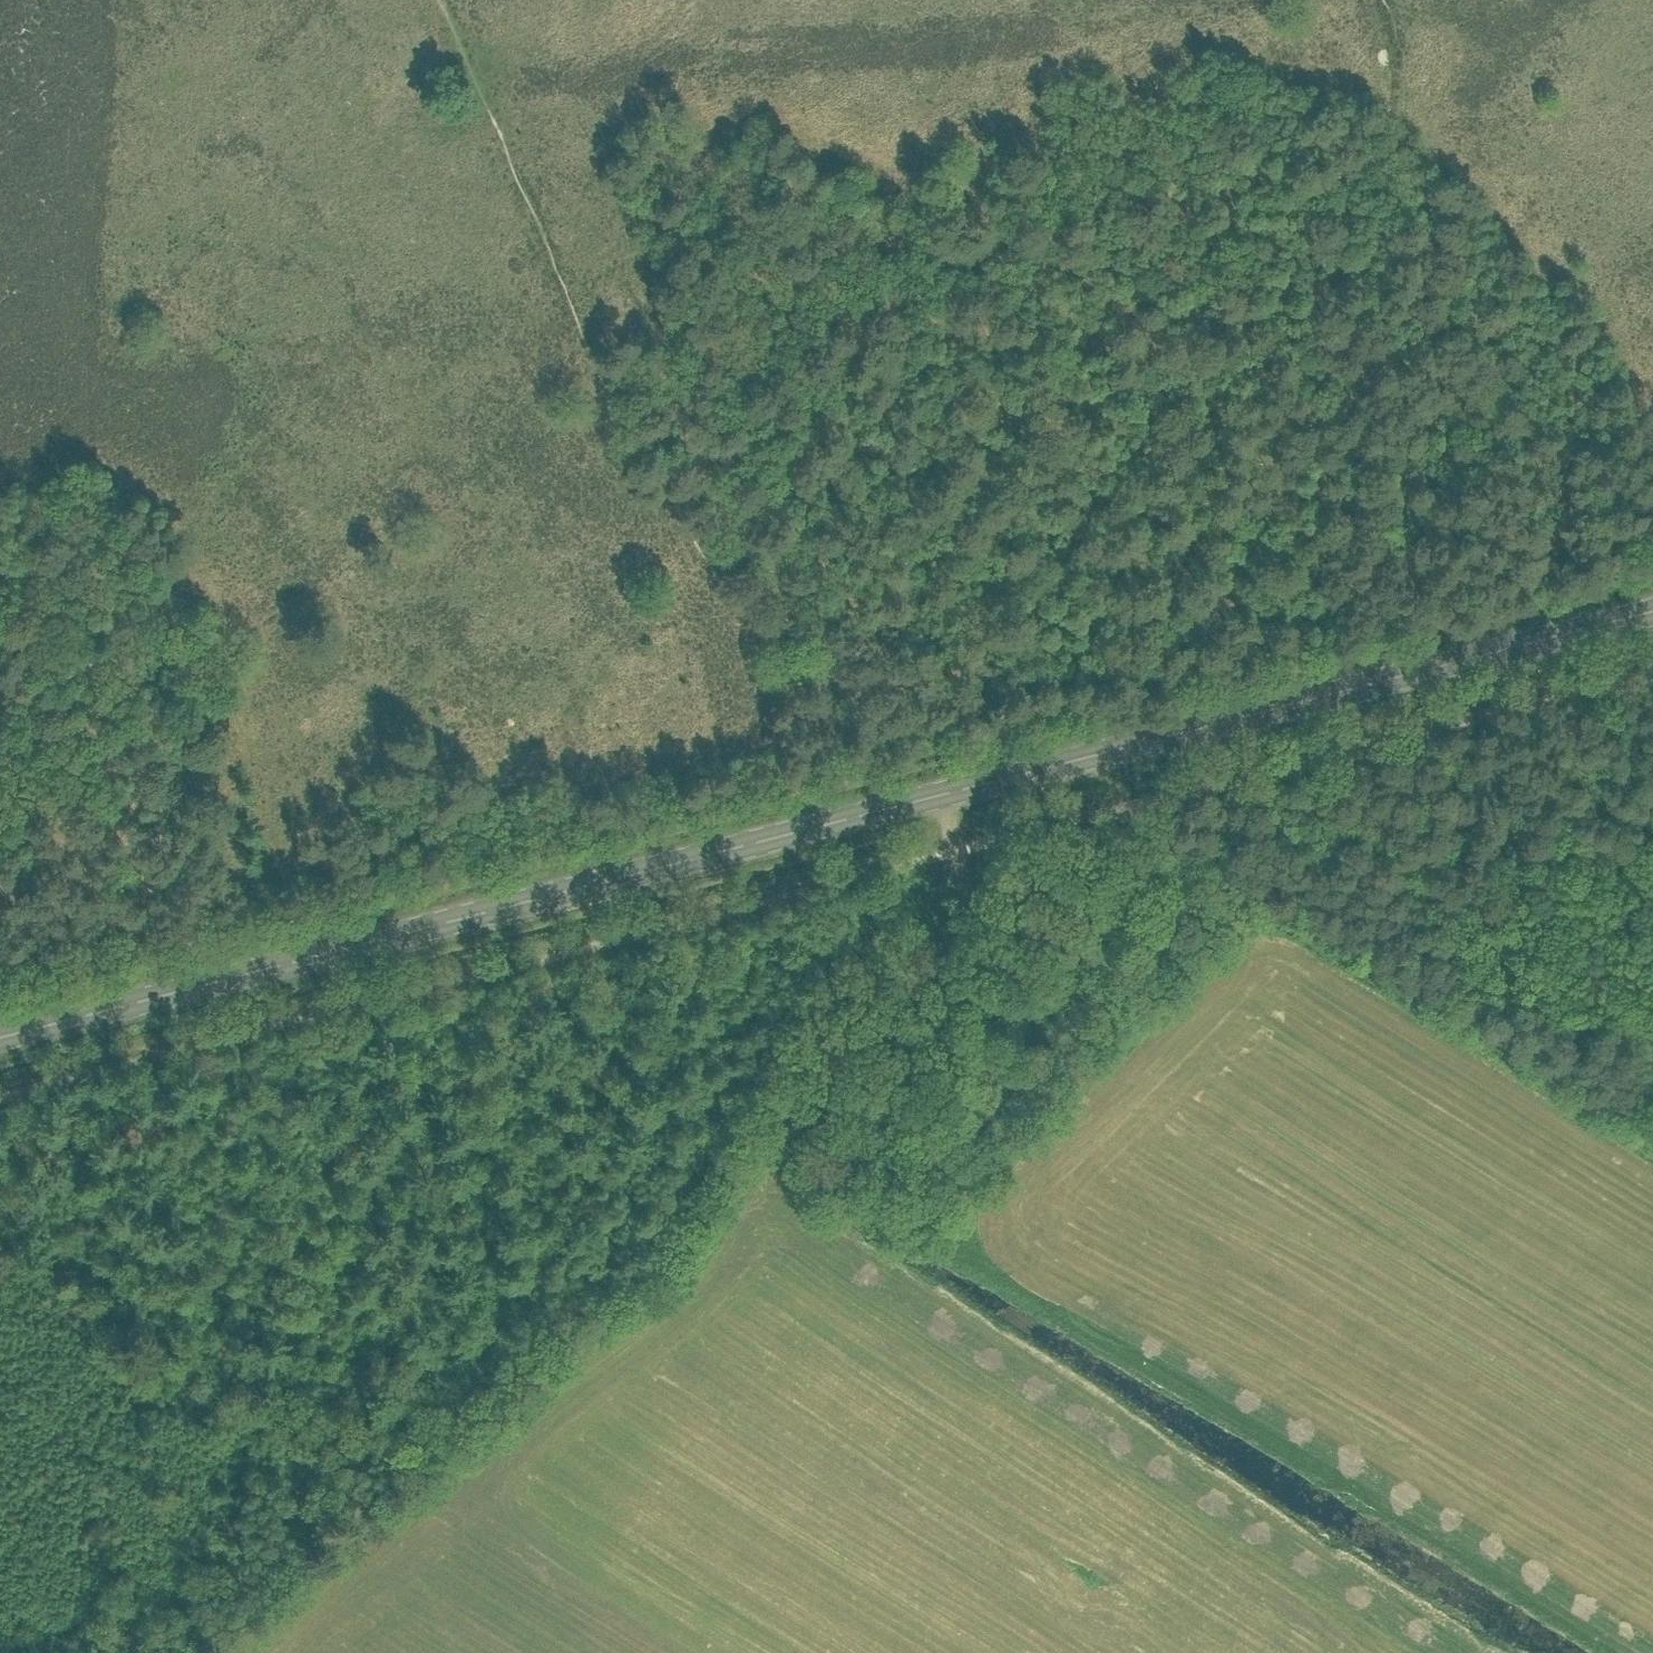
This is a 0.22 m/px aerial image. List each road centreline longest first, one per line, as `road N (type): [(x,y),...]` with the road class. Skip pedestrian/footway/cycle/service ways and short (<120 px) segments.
road 1 (primary): [(0,1037),(1652,611)]
road 2 (track): [(939,794),(967,878),(958,925),(769,1133)]

